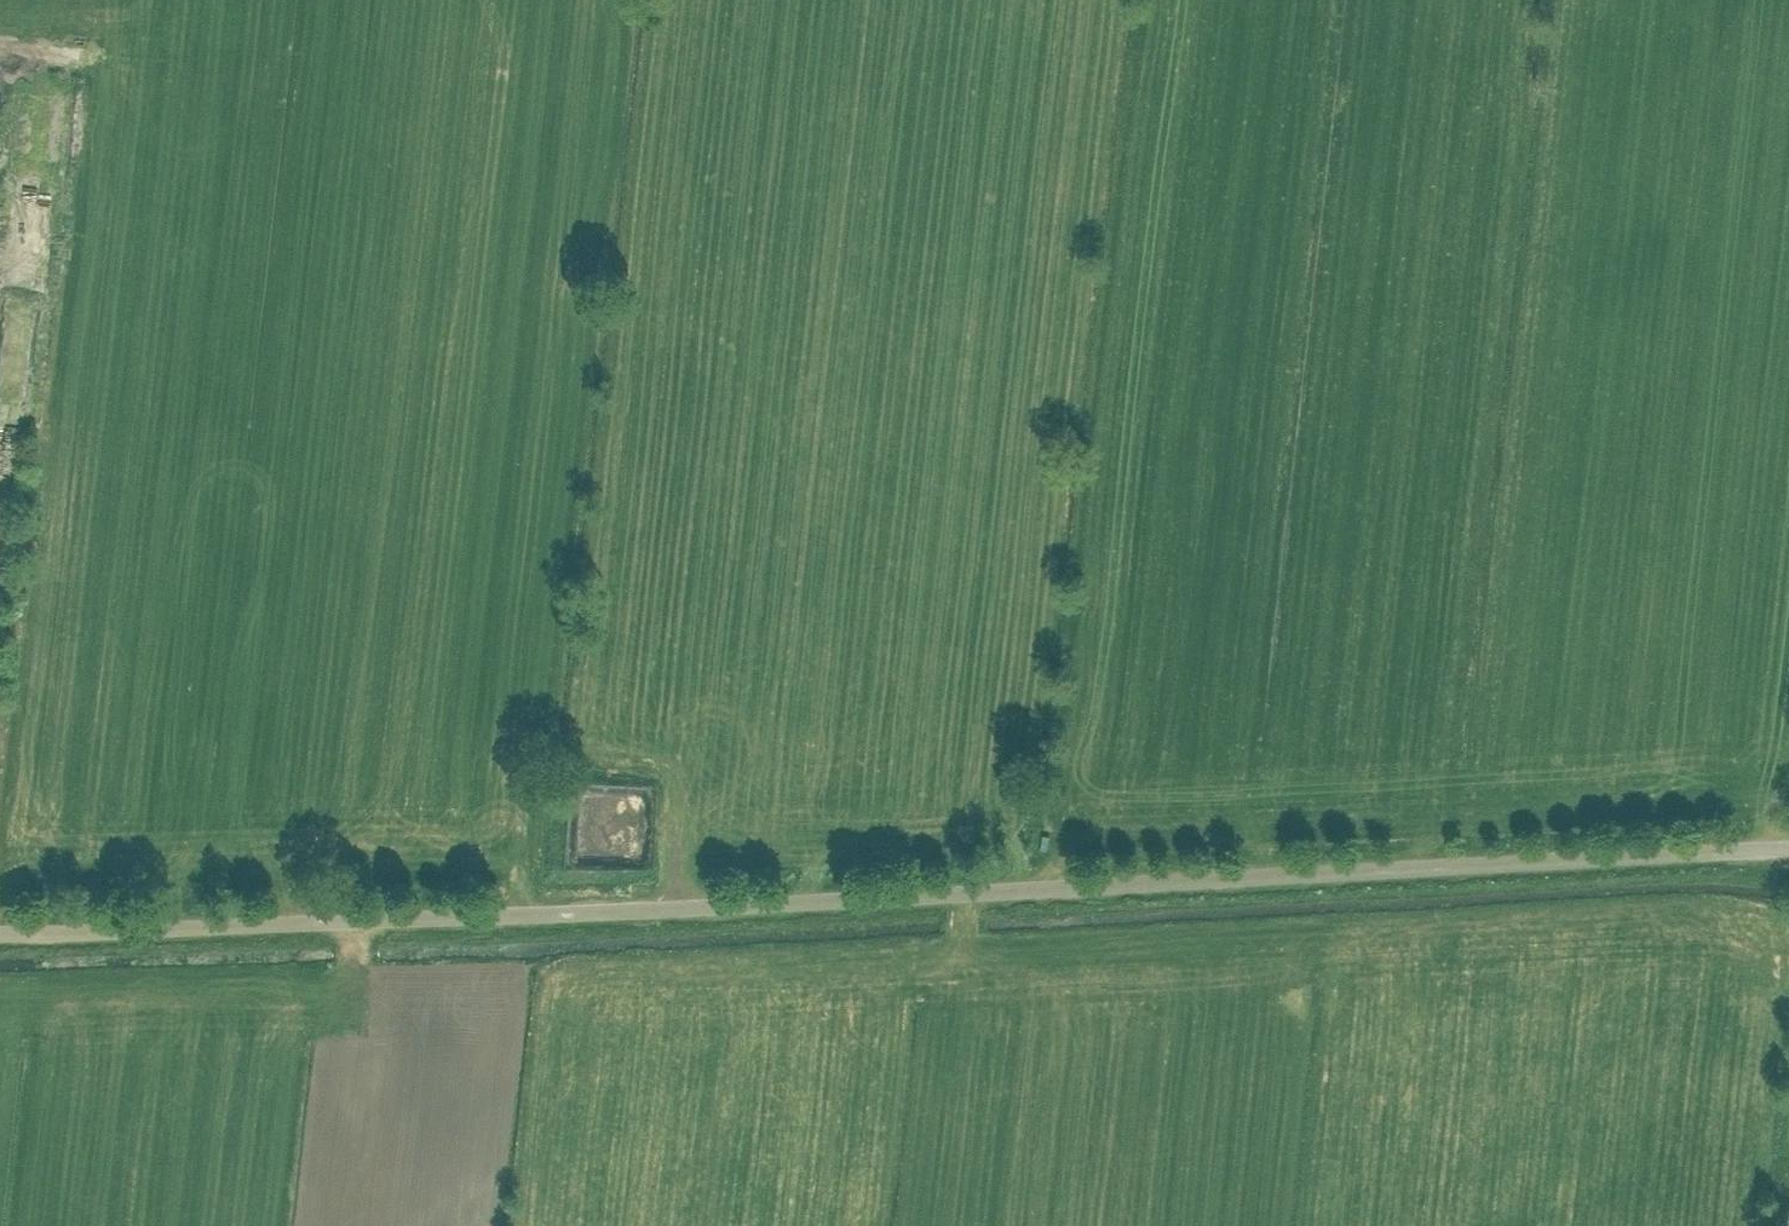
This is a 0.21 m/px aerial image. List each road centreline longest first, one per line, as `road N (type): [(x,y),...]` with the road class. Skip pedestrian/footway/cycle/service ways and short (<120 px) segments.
road 1 (unclassified): [(0,932),(710,906),(1788,848)]

